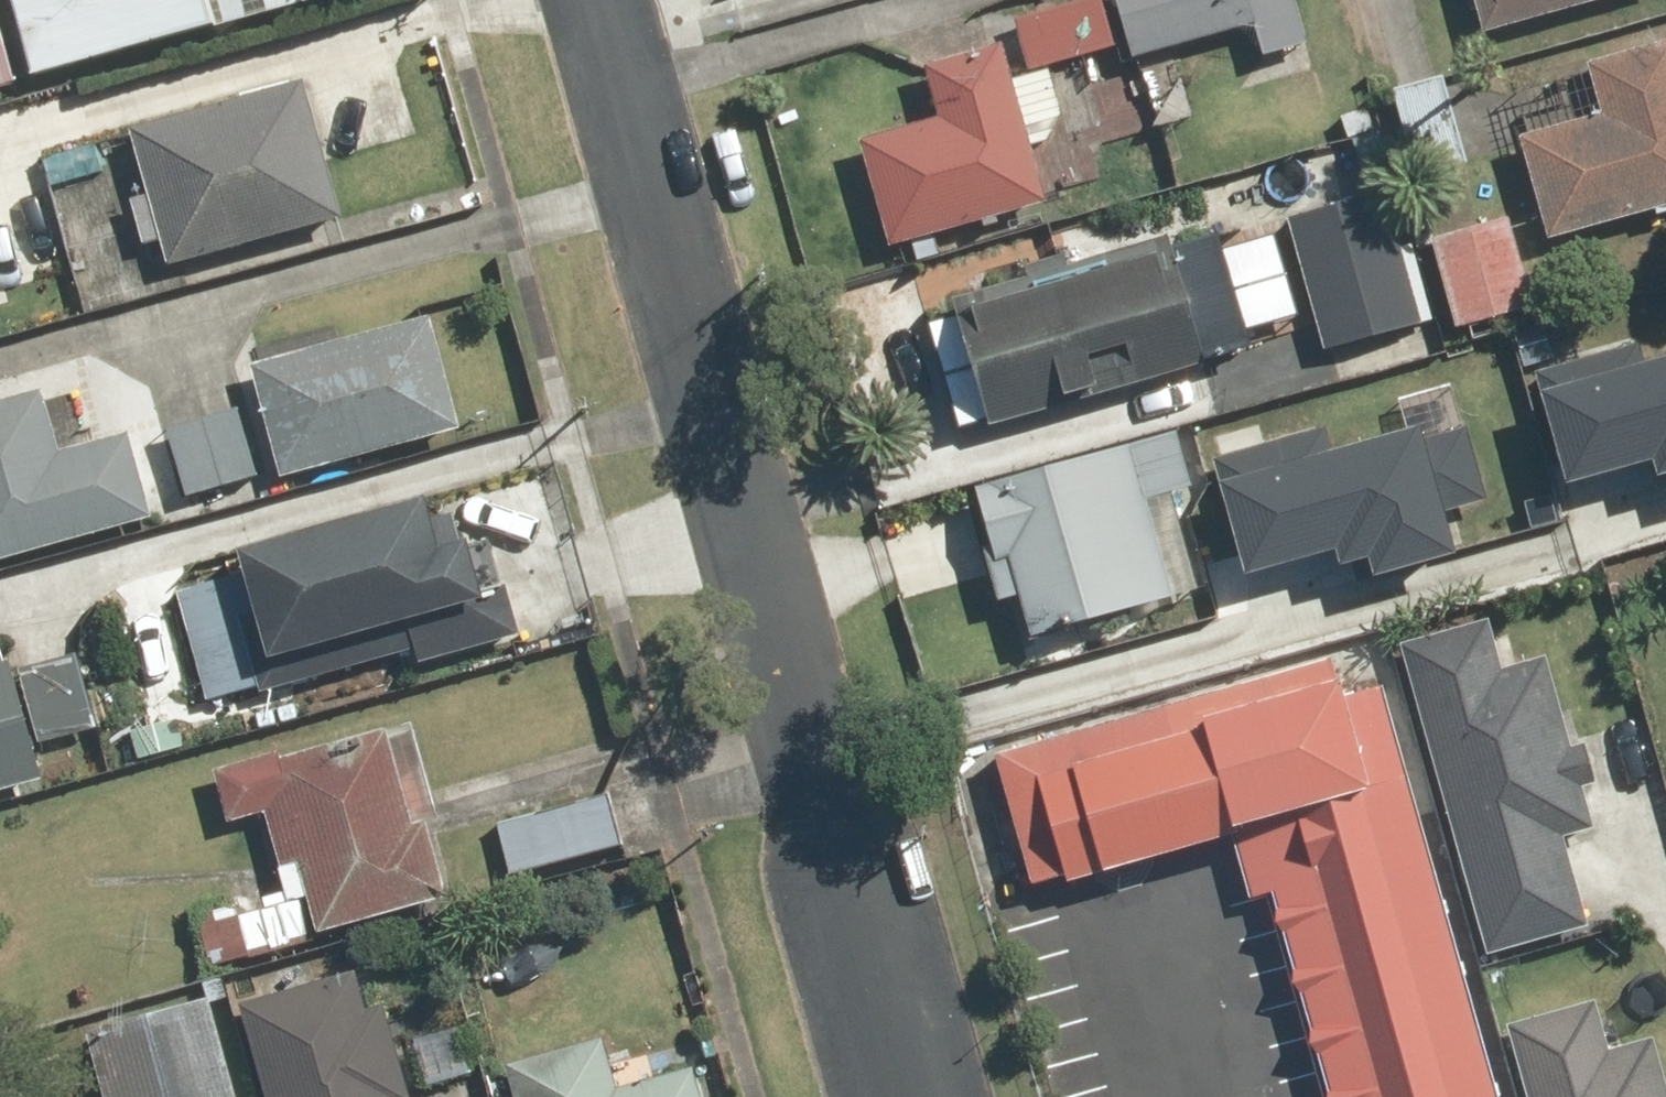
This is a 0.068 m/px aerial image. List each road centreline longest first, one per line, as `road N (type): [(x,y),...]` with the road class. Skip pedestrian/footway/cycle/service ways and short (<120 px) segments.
road 1 (residential): [(607,0),(917,1096)]

